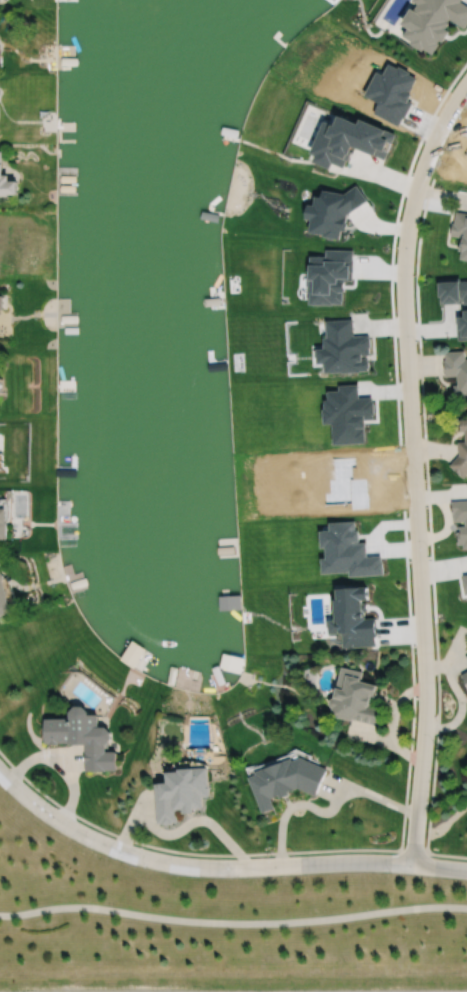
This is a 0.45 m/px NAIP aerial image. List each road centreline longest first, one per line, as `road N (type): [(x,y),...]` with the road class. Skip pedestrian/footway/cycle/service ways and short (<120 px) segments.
road 1 (residential): [(415,866),(422,594),(404,238),(420,169),(466,76)]
road 2 (residential): [(466,870),(362,862),(203,868),(47,825),(0,775)]

